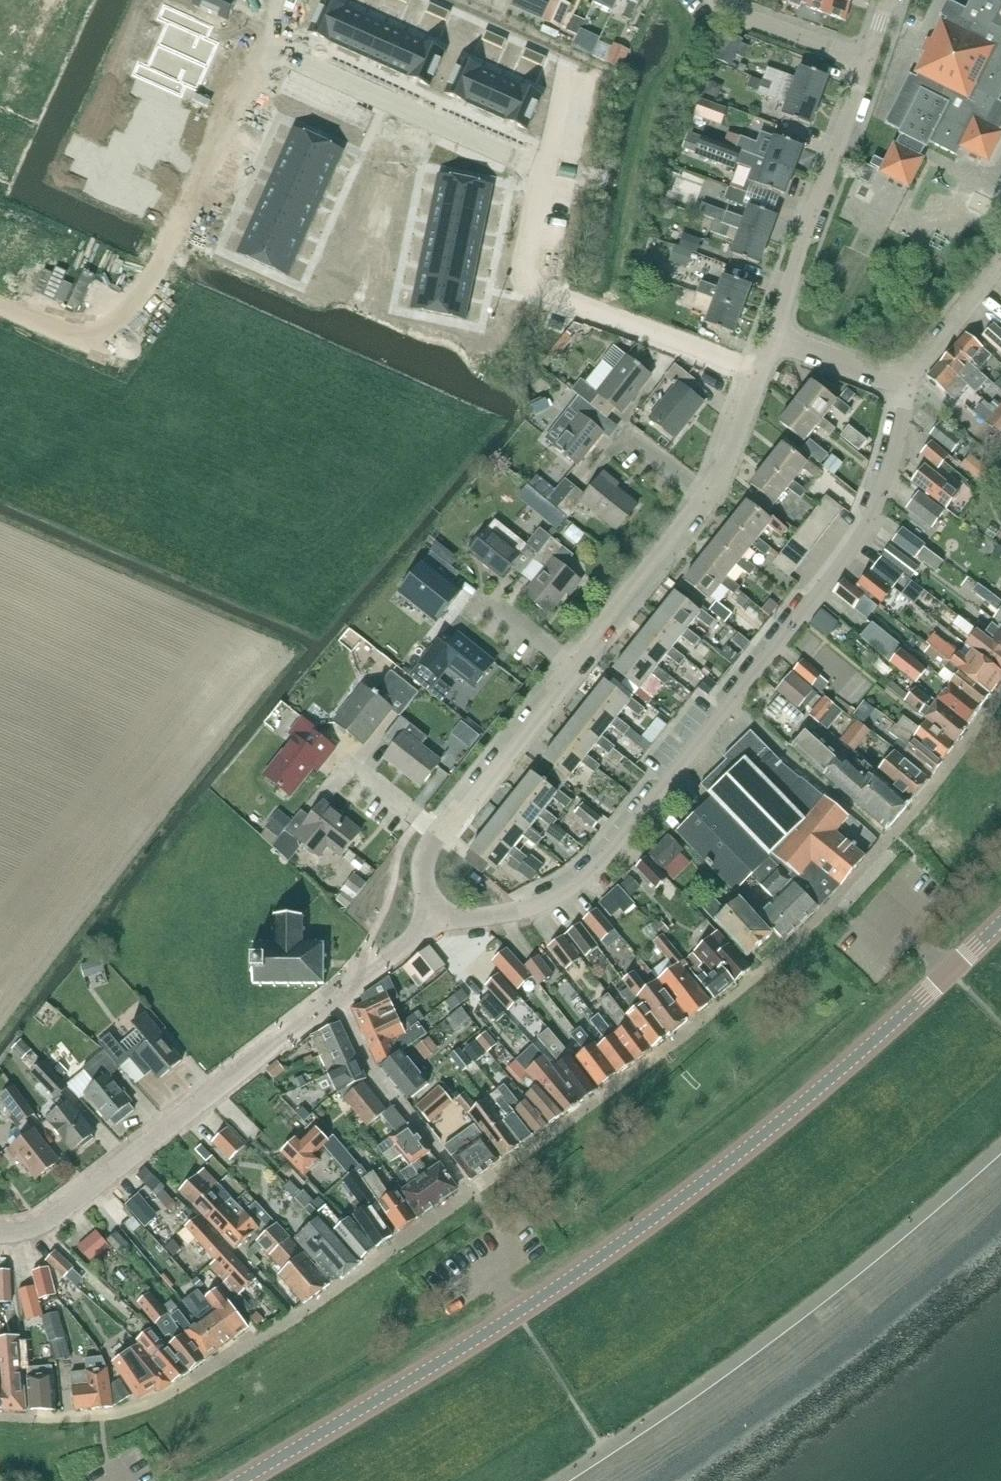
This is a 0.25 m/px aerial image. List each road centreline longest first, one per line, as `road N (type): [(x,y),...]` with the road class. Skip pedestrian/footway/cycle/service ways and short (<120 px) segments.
road 1 (tertiary): [(243,1480),(519,1314),(630,1235),(845,1067),(1000,920)]
road 2 (residential): [(405,915),(436,924),(498,920),(568,892),(603,862),(857,548),(878,510),(906,390)]
road 3 (residential): [(275,57),(549,169),(522,288),(768,367)]
road 4 (residential): [(405,915),(436,838),(708,498),(739,448),(768,367)]
road 5 (residential): [(0,1240),(41,1230),(344,996)]
road 6 (residential): [(775,347),(872,61)]
road 7 (residential): [(474,1193),(385,1082),(344,996)]
road 8 (residential): [(190,234),(275,57)]
road 9 (residential): [(872,61),(736,15),(718,0)]
road 10 (residential): [(906,390),(1000,266)]
road 11 (residential): [(906,390),(775,347)]

